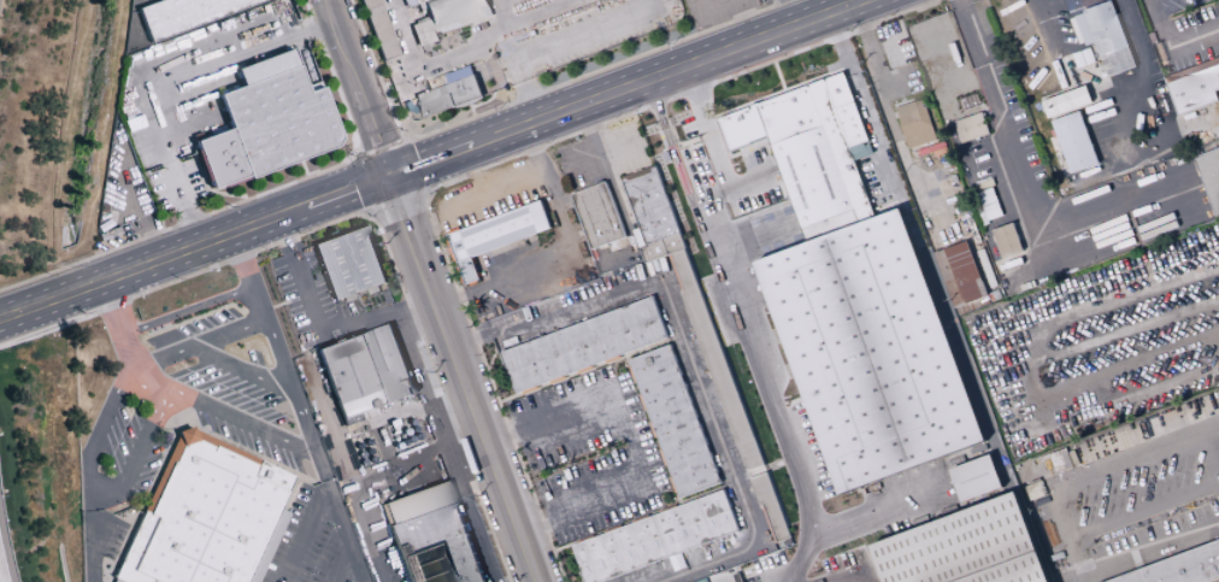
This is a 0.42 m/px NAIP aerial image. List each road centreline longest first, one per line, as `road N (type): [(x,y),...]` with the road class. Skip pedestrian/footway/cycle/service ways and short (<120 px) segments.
road 1 (tertiary): [(487,439),(328,0)]
road 2 (primary): [(867,0),(471,146)]
road 3 (primary): [(307,208),(0,328)]

